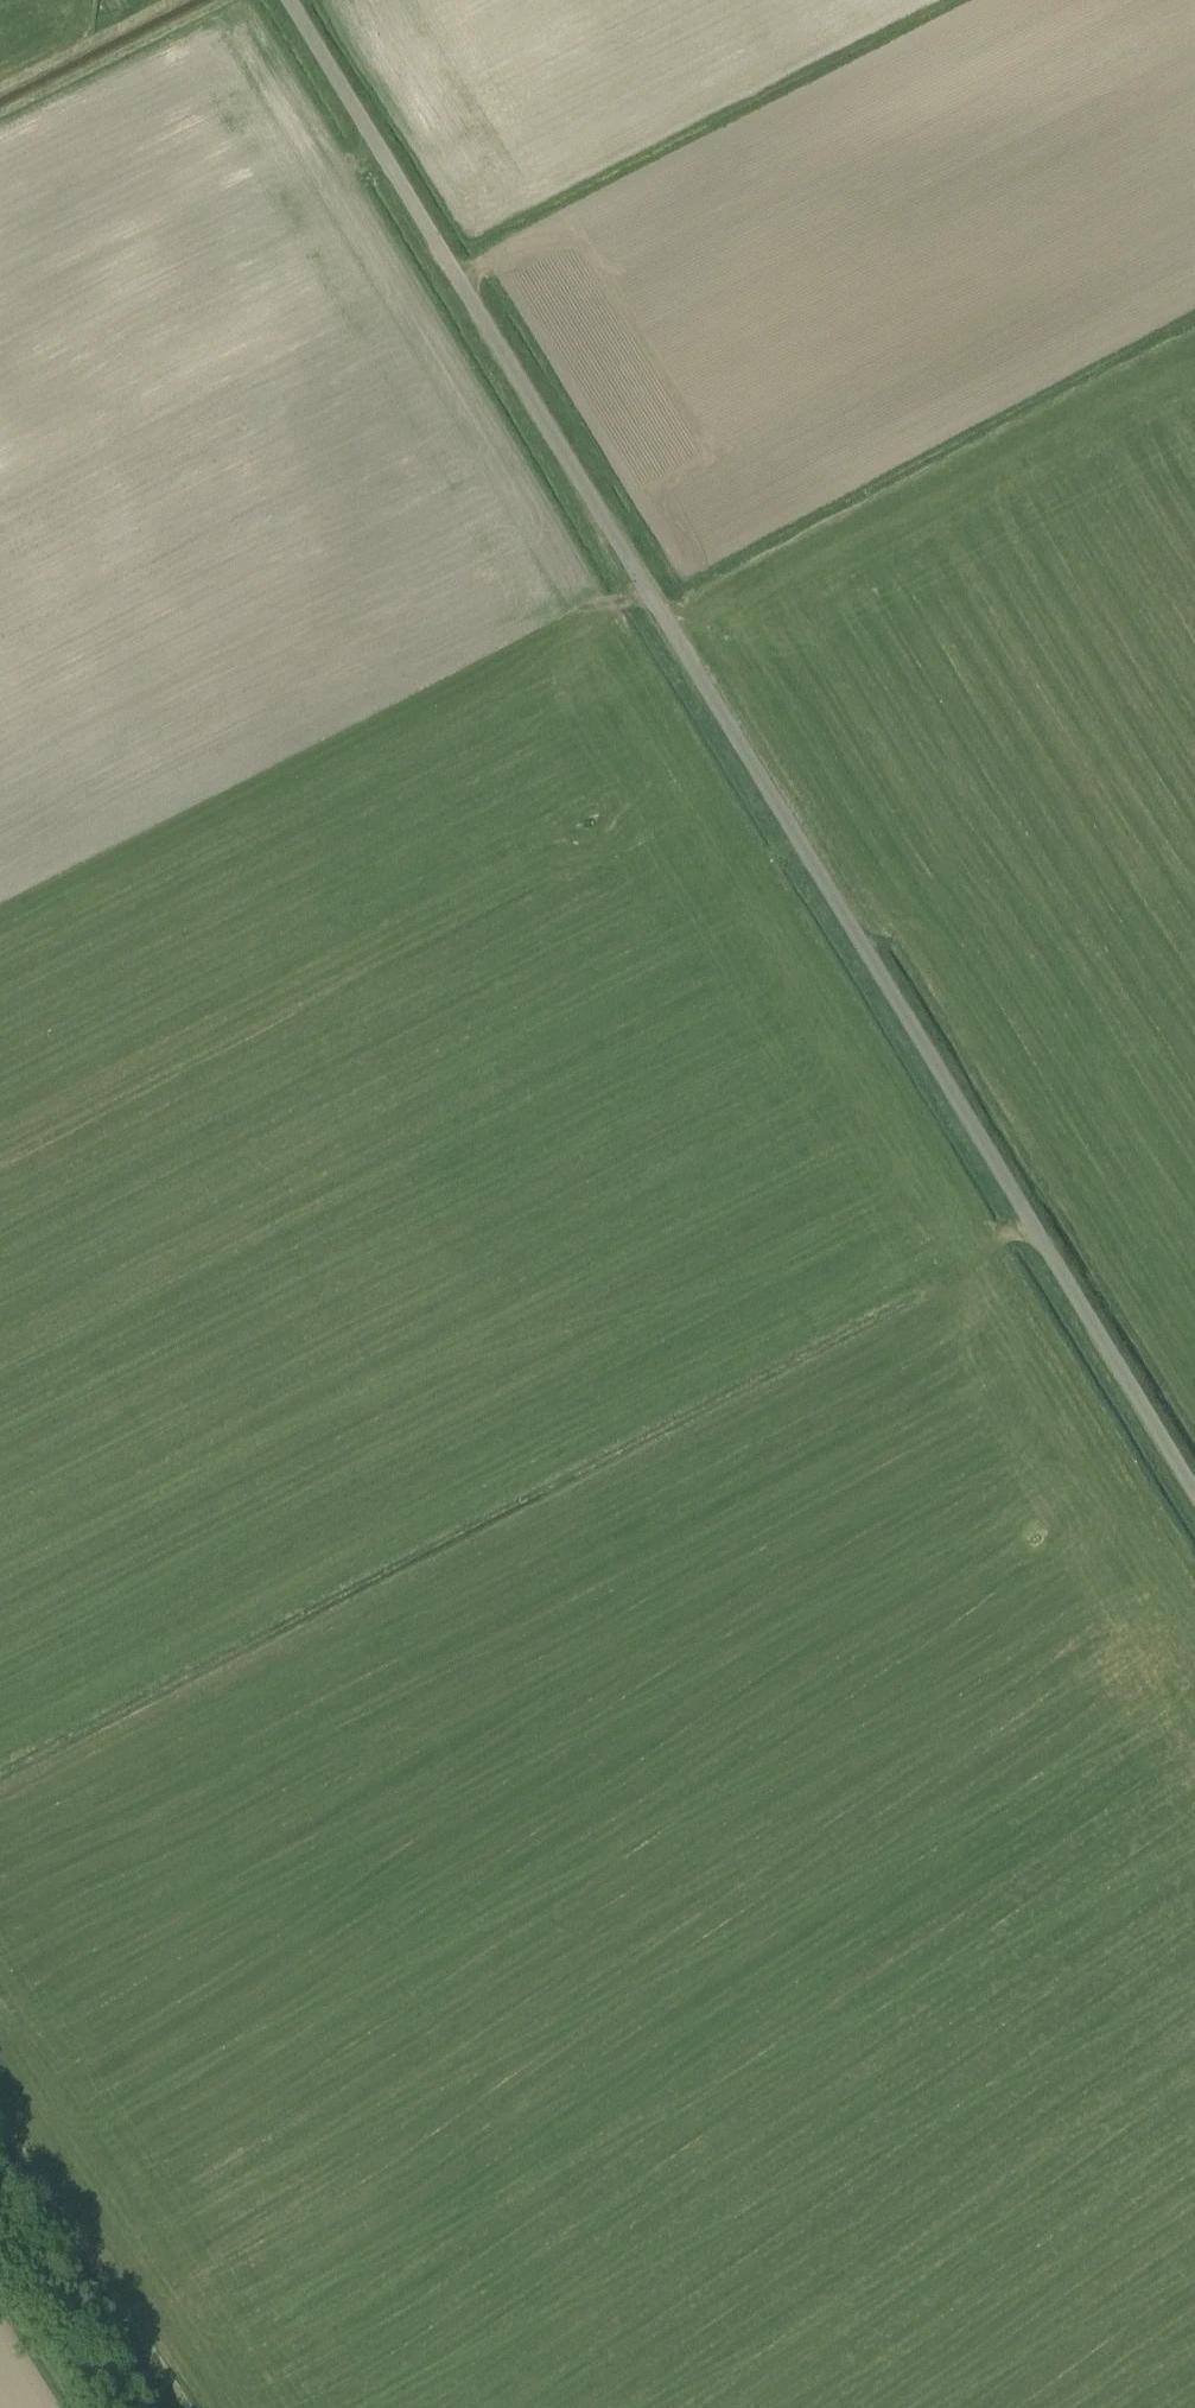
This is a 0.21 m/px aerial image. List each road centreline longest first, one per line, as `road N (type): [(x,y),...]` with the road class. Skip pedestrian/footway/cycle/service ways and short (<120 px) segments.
road 1 (unclassified): [(1194,1503),(279,0)]

